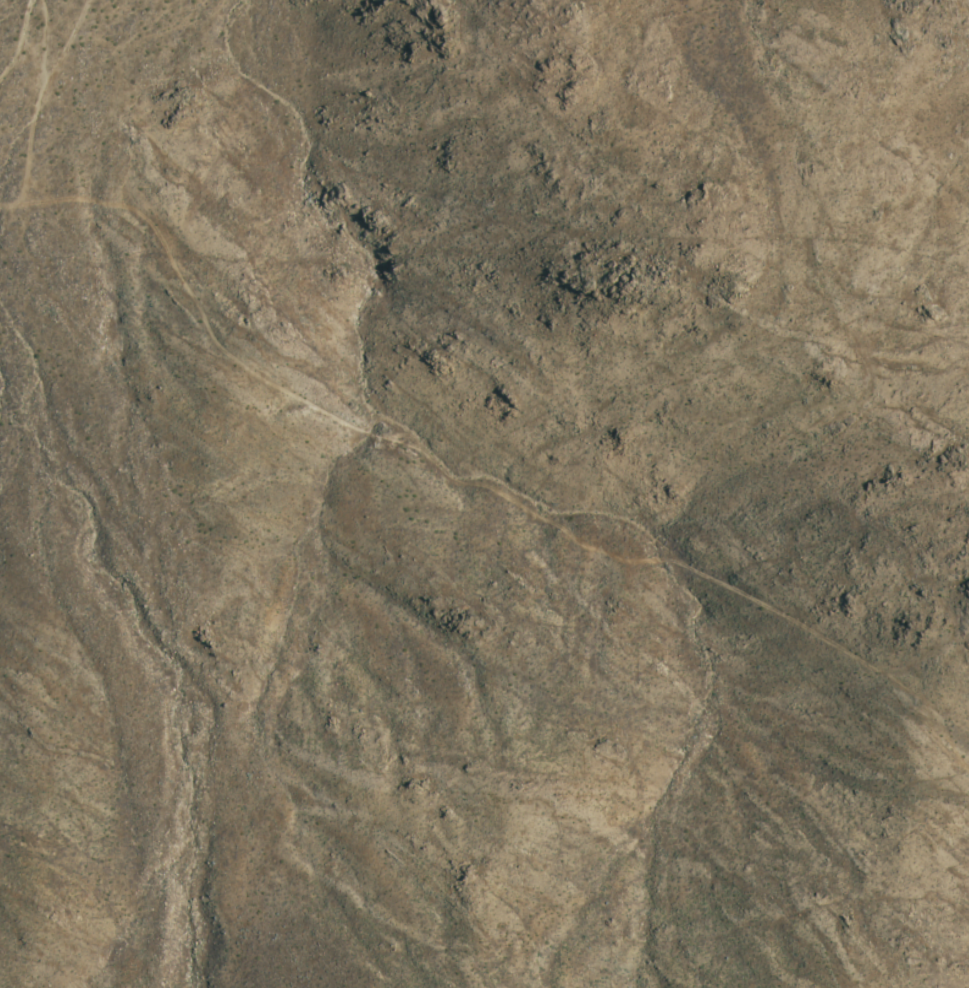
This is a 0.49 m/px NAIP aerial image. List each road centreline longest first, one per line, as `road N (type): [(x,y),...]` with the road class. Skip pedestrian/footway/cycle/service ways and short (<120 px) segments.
road 1 (track): [(0,243),(70,0)]

